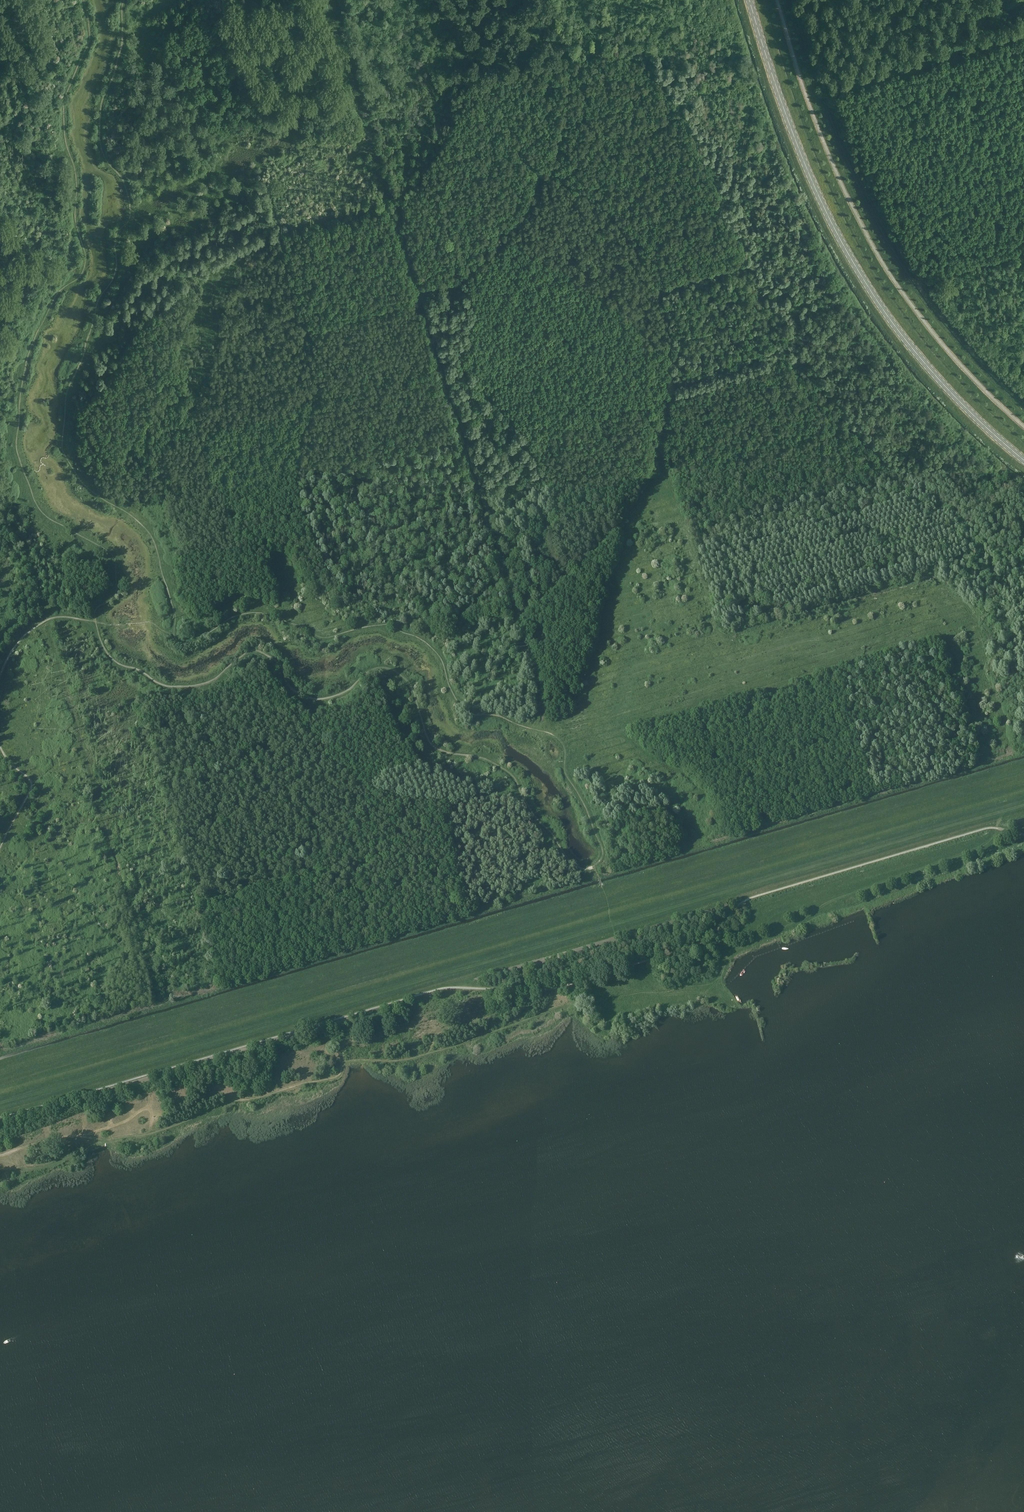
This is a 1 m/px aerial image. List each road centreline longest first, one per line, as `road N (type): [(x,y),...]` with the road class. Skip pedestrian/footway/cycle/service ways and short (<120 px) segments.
road 1 (secondary): [(749,0),(804,160),(861,275),(936,376),(1023,460)]

